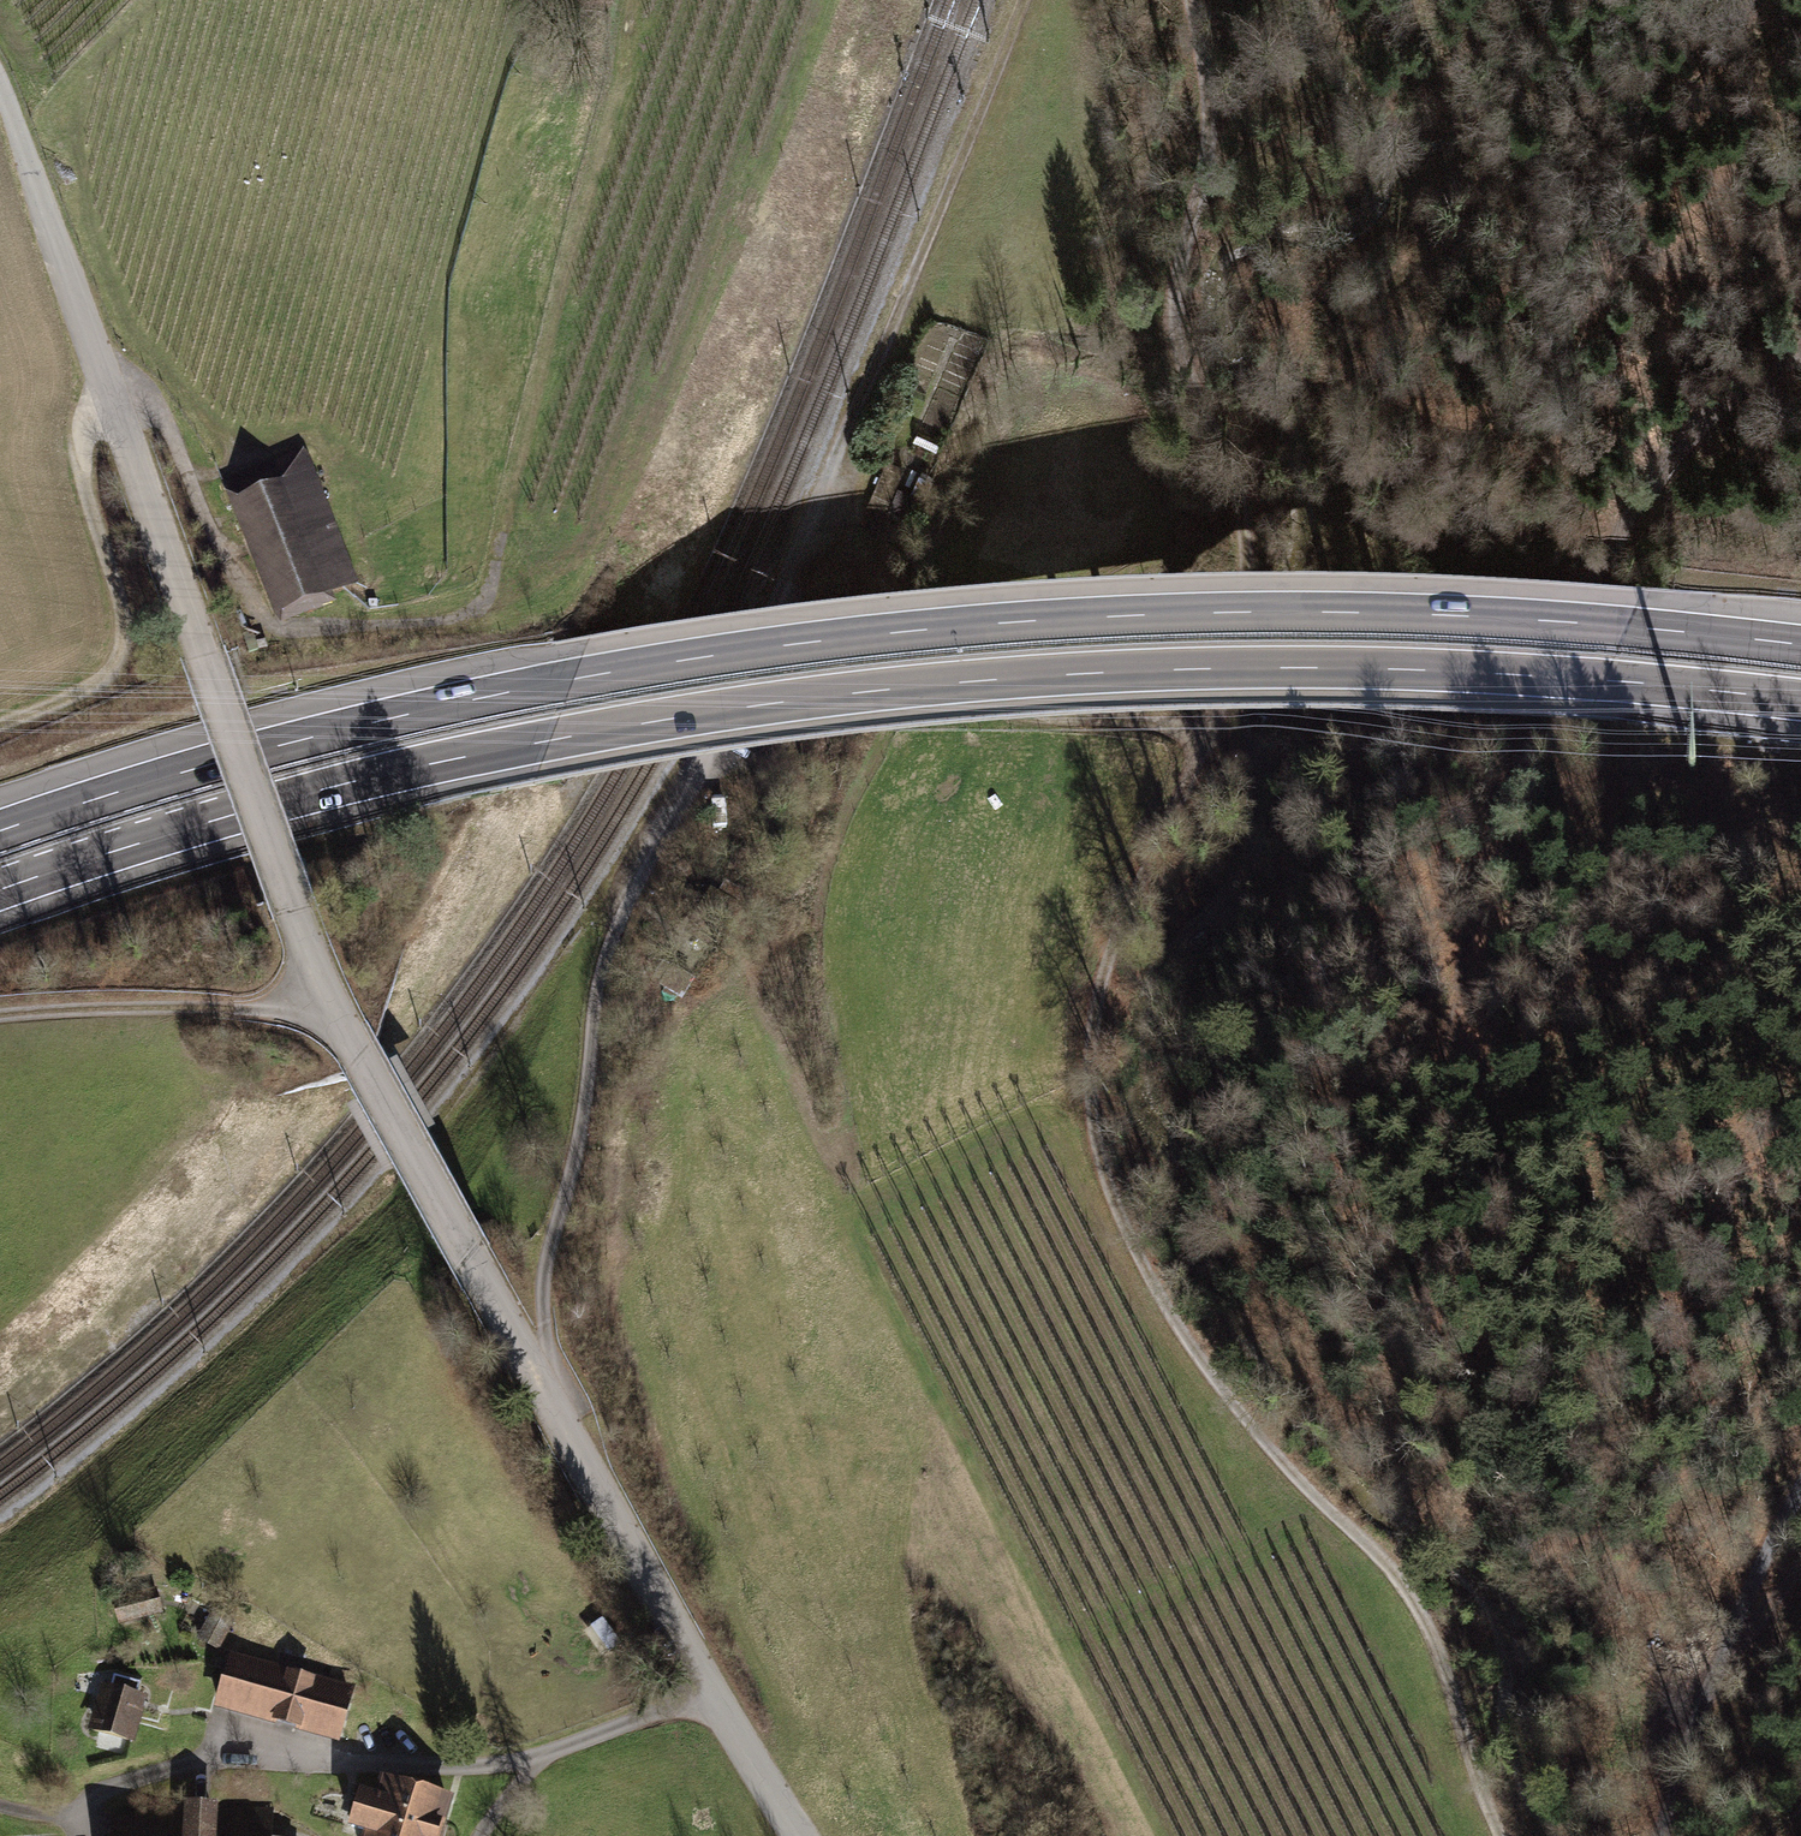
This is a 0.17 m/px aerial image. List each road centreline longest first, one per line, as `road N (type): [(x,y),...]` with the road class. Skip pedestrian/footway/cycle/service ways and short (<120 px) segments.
road 1 (track): [(1501,1835),(1419,1611),(1198,1358),(1109,1190),(1092,1067),(1109,963),(1208,729),(1249,562),(1234,472),(1172,343),(1203,115),(1190,0)]
road 2 (motorway): [(0,891),(216,820),(439,763),(680,717),(882,690),(1311,669),(1500,674),(1800,702)]
road 3 (motorway): [(1800,644),(1493,616),(1254,610),(815,640),(575,677),(375,721),(0,830)]
road 4 (track): [(546,1388),(557,1237),(607,965),(779,597),(1026,0)]
road 5 (unclassified): [(205,655),(293,910),(360,1055),(722,1698),(812,1835)]
road 6 (track): [(0,726),(98,686),(123,652),(84,439),(113,398),(154,407),(258,615),(278,630),(445,625),(486,601),(501,533)]
road 7 (track): [(1481,939),(1529,730),(1641,499),(1724,396),(1800,358)]
road 8 (unclassified): [(205,655),(0,77)]
road 9 (track): [(343,1017),(185,1008),(0,1016)]
road 10 (residential): [(1668,1835),(1706,1684),(1734,1647)]
road 11 (track): [(1734,1647),(1771,1549),(1800,1497)]

